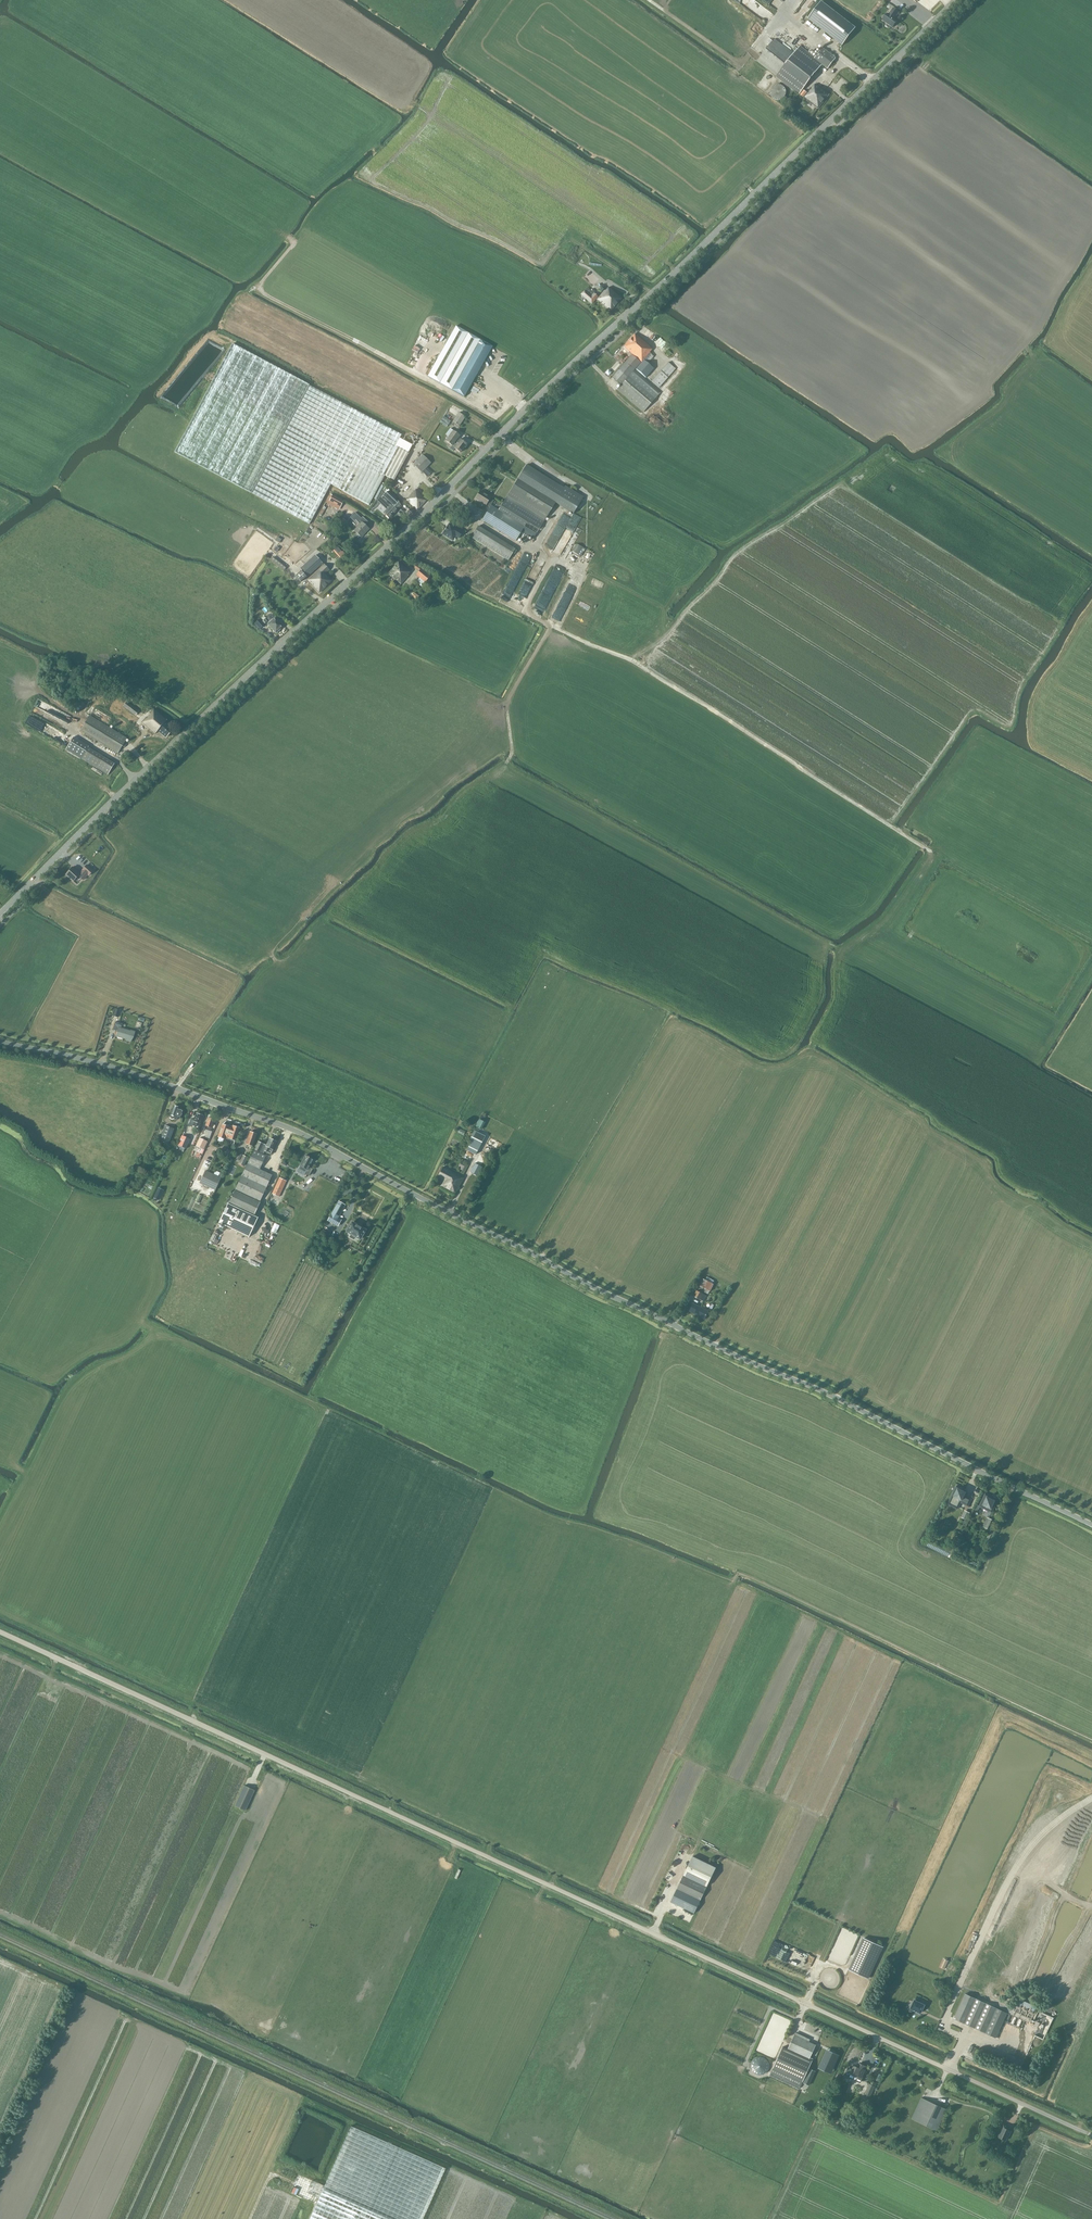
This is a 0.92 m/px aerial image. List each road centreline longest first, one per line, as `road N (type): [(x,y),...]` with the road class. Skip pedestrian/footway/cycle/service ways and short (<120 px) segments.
road 1 (tertiary): [(0,913),(956,0)]
road 2 (unclassified): [(1091,2134),(0,1632)]
road 3 (unclassified): [(1091,1524),(578,1280),(291,1130),(148,1079),(0,1041)]
road 4 (track): [(506,765),(506,703),(551,626),(632,660),(691,697)]
road 5 (track): [(551,626),(528,606),(551,559),(477,522),(482,514),(448,488)]

